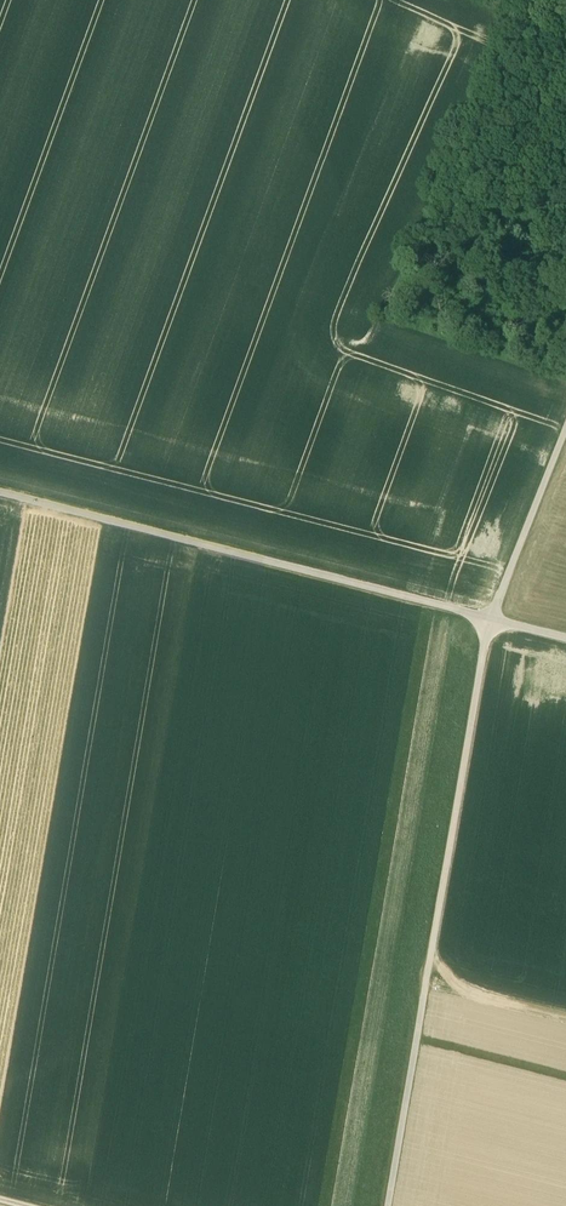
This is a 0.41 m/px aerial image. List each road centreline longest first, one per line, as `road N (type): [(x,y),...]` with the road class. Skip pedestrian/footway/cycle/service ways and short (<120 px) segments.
road 1 (track): [(388,1205),(490,621)]
road 2 (track): [(490,621),(0,495)]
road 3 (track): [(490,621),(565,435)]

